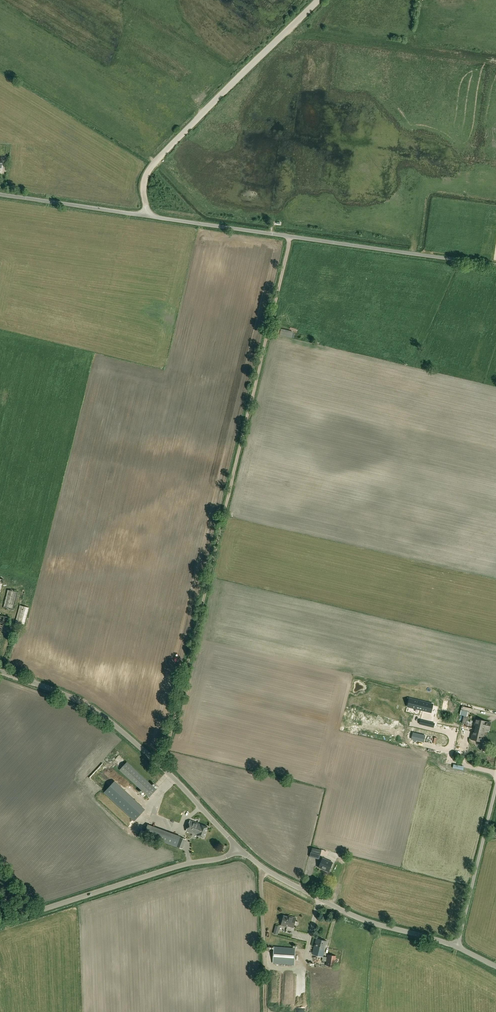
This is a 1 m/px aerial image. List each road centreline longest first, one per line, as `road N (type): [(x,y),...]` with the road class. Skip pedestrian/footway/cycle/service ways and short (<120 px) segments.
road 1 (track): [(291,237),(162,766)]
road 2 (unclassified): [(495,265),(0,196)]
road 3 (unclassified): [(238,848),(103,715),(0,672)]
road 4 (unclassified): [(0,924),(238,848)]
road 5 (unclassified): [(456,947),(350,915),(238,848)]
road 6 (track): [(147,216),(150,168),(285,32)]
road 7 (track): [(495,62),(285,32)]
road 8 (unclassified): [(456,947),(495,786)]

